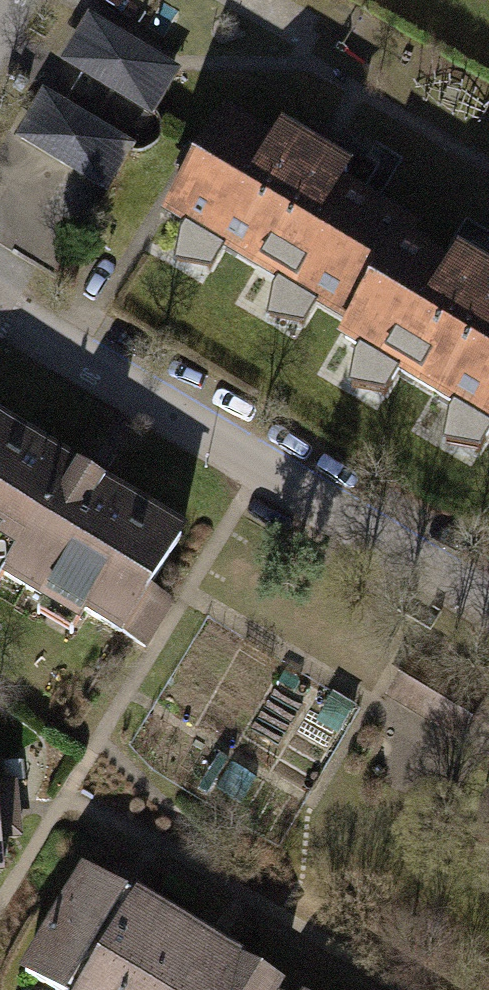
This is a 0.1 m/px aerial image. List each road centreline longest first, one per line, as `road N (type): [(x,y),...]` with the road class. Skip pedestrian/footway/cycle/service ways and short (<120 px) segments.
road 1 (residential): [(488,601),(0,318)]

